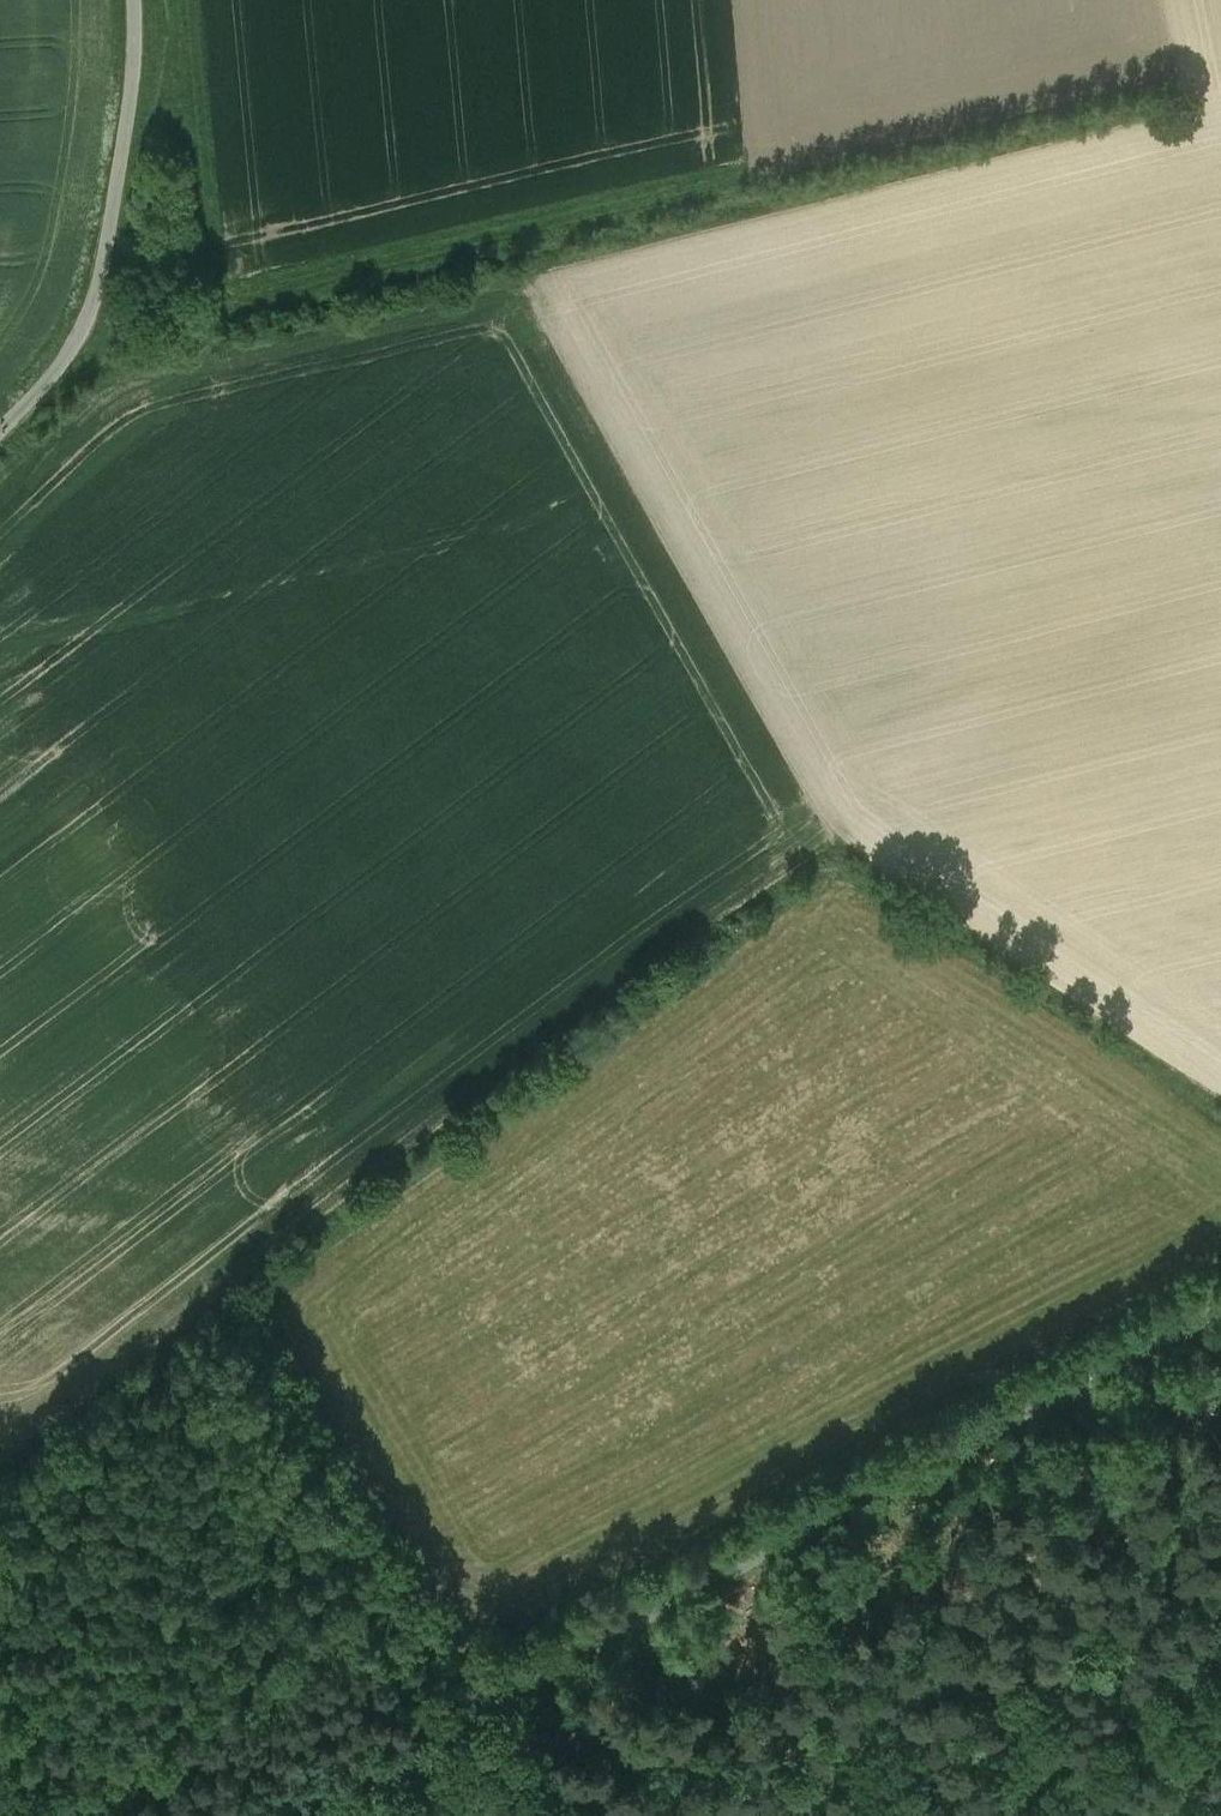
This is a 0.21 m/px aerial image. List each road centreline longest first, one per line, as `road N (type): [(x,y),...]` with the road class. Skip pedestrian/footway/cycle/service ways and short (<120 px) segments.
road 1 (unclassified): [(284,1815),(1220,1309)]
road 2 (unclassified): [(0,423),(68,351),(93,307),(136,64),(136,0)]

